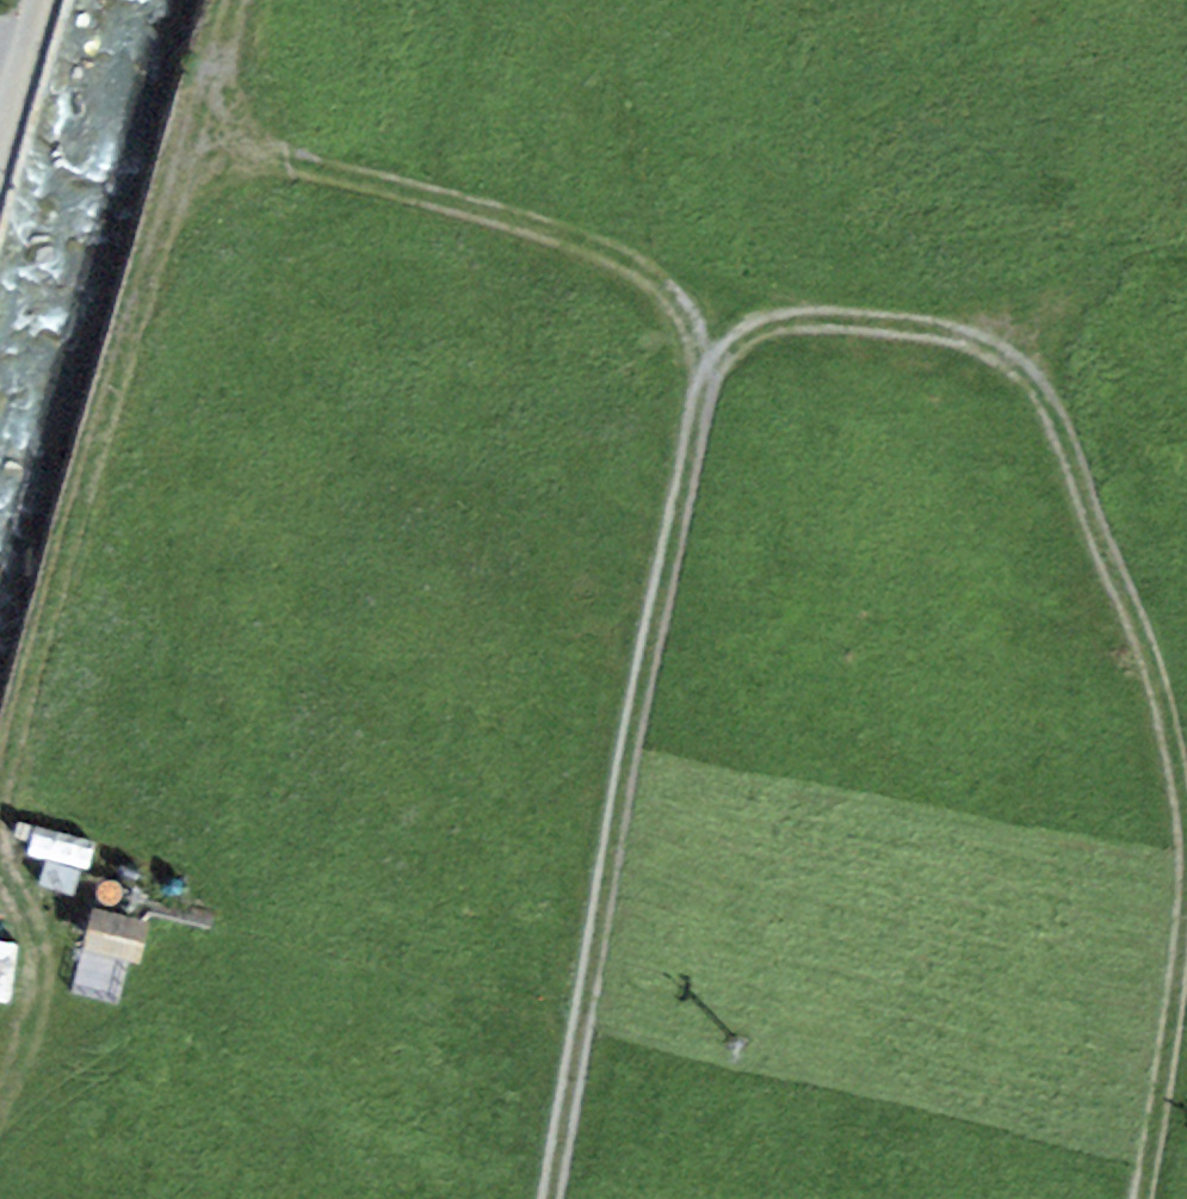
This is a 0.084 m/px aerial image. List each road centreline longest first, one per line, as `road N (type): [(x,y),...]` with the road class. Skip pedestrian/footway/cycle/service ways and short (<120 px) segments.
road 1 (track): [(1186,791),(1156,665),(1060,421),(1007,370),(941,342),(807,334),(755,341),(714,373),(695,419),(554,1198)]
road 2 (track): [(0,821),(248,0)]
road 3 (track): [(702,394),(679,315),(641,277),(538,237),(201,144)]
road 4 (track): [(1149,1198),(1186,981)]
road 5 (residential): [(0,135),(40,0)]

